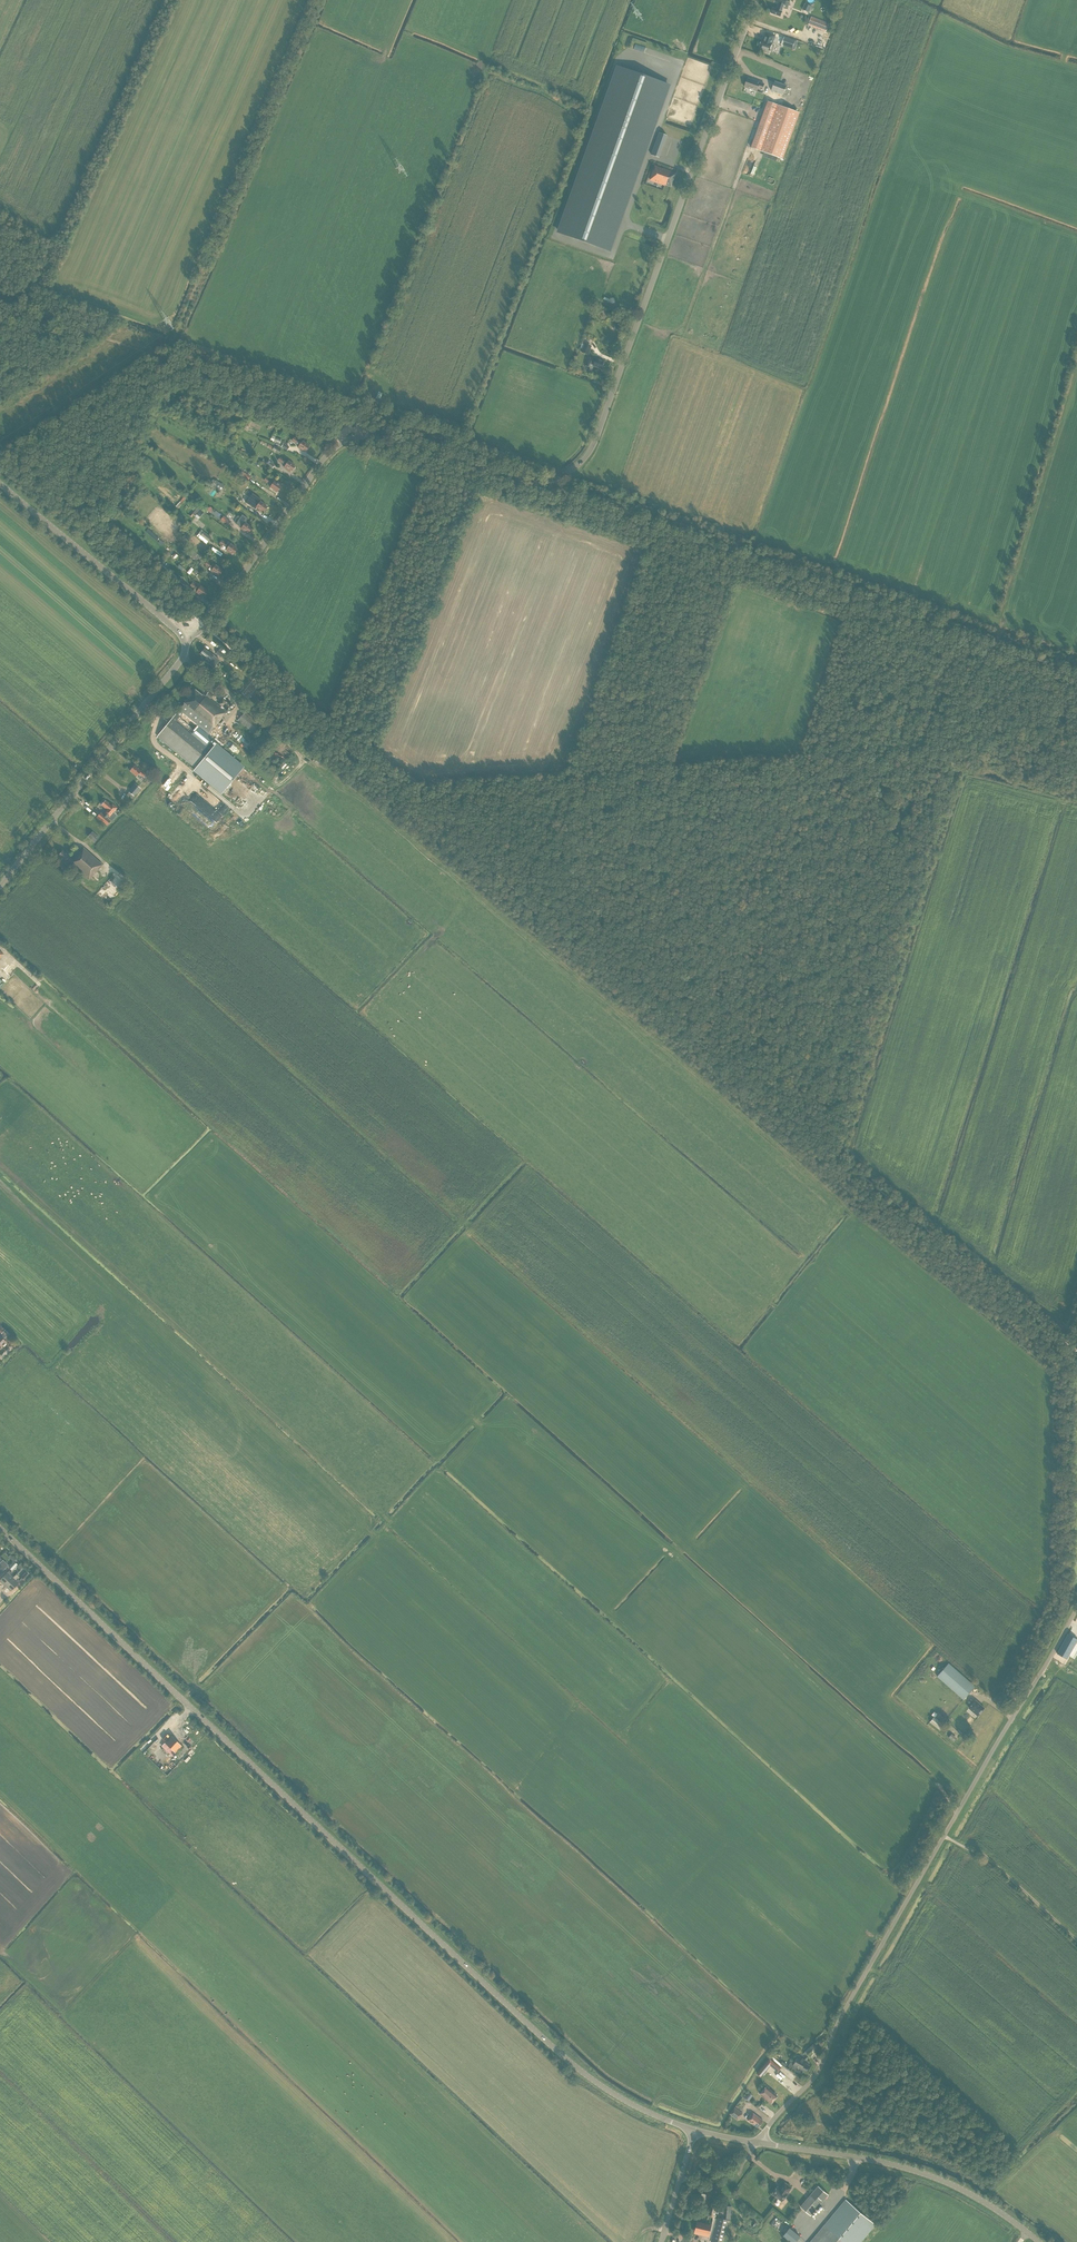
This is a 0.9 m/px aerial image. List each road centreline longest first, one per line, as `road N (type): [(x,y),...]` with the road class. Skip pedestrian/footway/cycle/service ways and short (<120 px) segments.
road 1 (tertiary): [(694,2131),(620,2098),(554,2049),(0,1529)]
road 2 (unclassified): [(756,2143),(818,2072),(841,2016),(1076,1607)]
road 3 (unclassified): [(1076,679),(577,502),(557,479)]
road 4 (tertiary): [(557,479),(590,450),(756,0)]
road 5 (tertiary): [(184,638),(206,627),(321,462),(351,439),(378,436),(522,482),(557,479)]
road 6 (tertiary): [(0,886),(183,657),(184,638)]
road 7 (tertiary): [(1039,2241),(963,2190),(917,2172),(756,2143)]
road 8 (tertiary): [(184,638),(0,486)]

